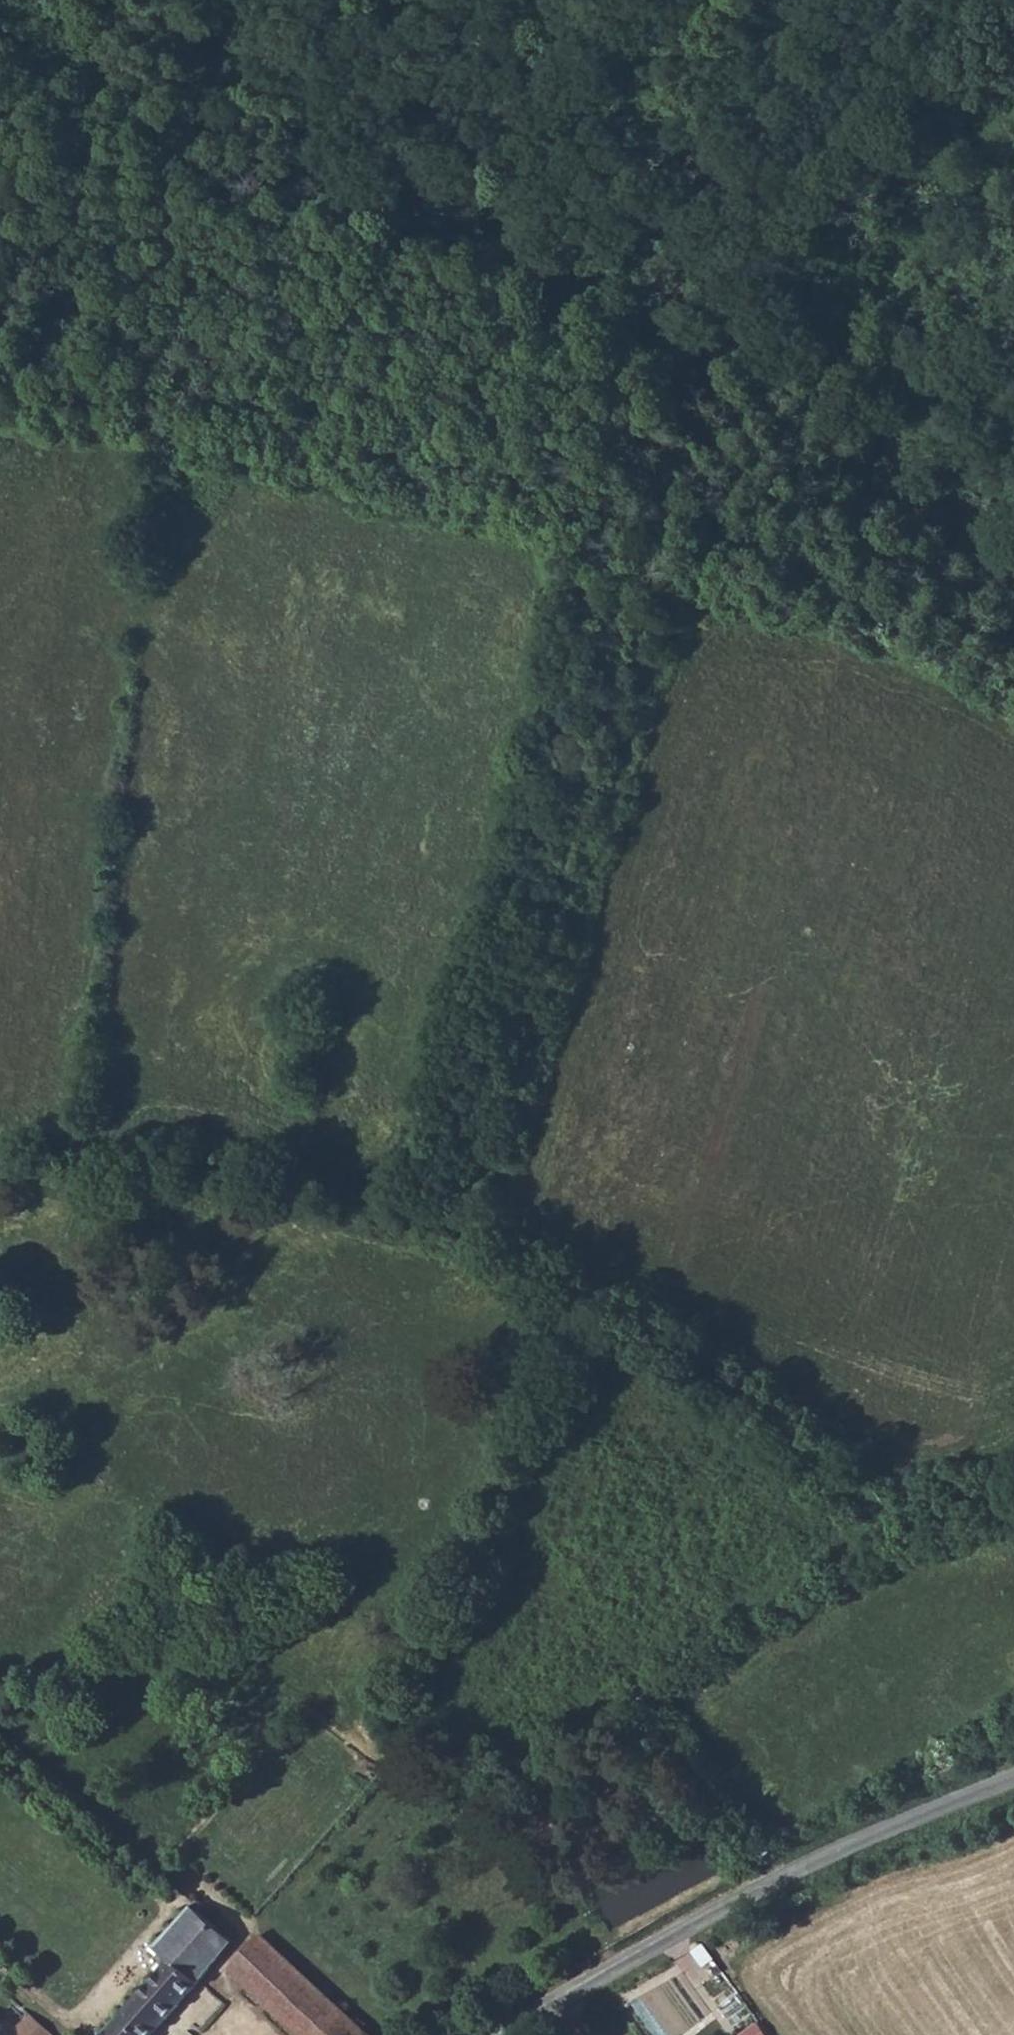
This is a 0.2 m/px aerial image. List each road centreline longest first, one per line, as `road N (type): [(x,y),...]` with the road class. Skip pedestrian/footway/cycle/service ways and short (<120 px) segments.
road 1 (track): [(928,1519),(896,1517),(735,1389),(444,1213),(328,1178),(0,1143)]
road 2 (unclassified): [(1013,1779),(834,1856),(499,2034)]

